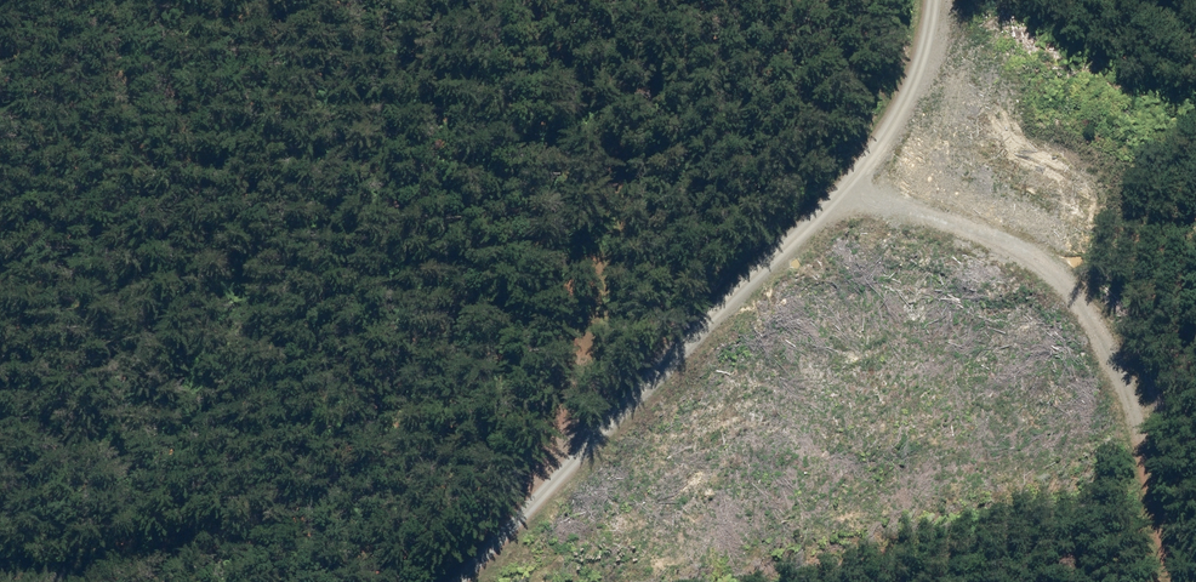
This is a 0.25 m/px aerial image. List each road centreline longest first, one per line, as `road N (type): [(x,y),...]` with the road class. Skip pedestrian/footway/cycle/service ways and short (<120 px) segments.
road 1 (track): [(452,581),(826,197),(899,105),(924,0)]
road 2 (track): [(826,197),(928,206),(998,246),(1046,288),(1099,354),(1123,400),(1178,581)]
road 3 (track): [(587,441),(626,191),(616,117),(560,0)]

